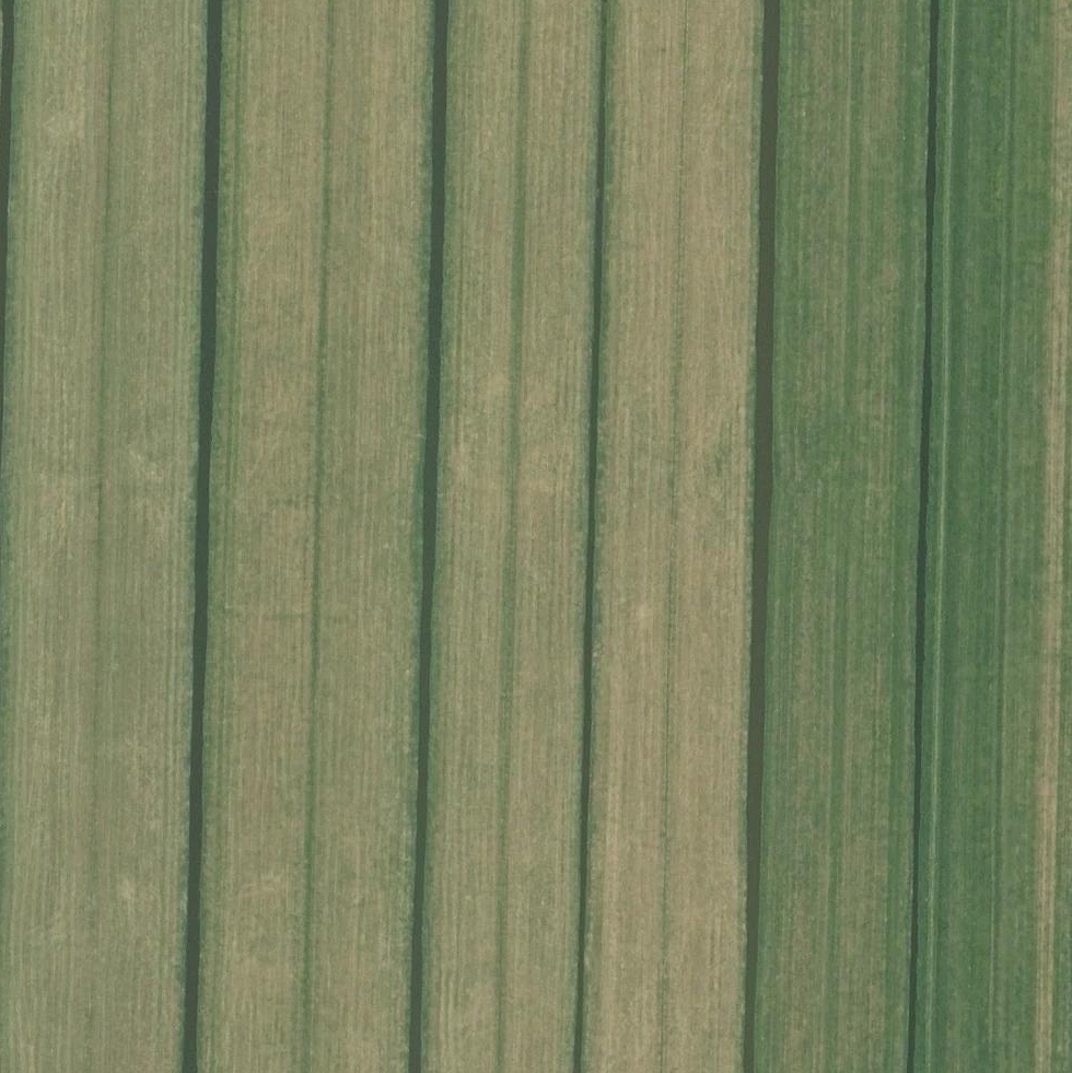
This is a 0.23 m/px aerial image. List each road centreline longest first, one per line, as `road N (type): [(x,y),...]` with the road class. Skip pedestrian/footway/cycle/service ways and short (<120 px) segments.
road 1 (track): [(960,0),(931,1072)]

